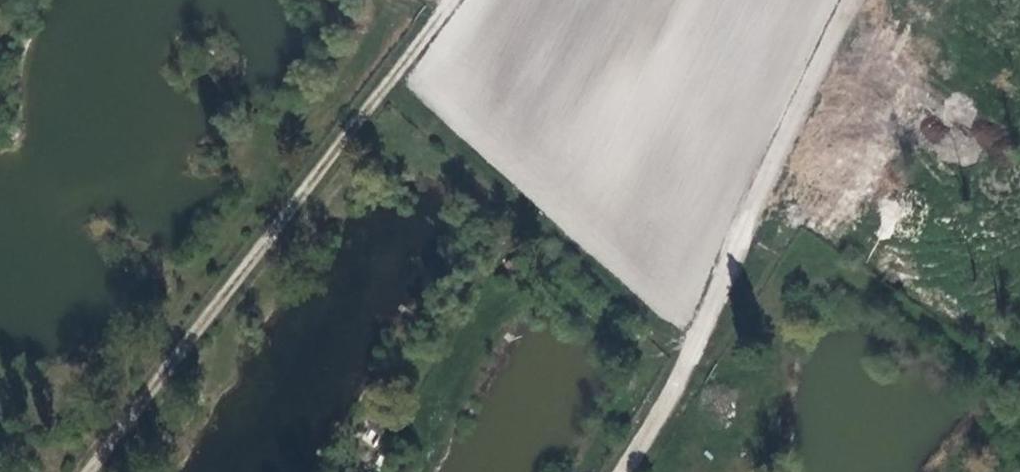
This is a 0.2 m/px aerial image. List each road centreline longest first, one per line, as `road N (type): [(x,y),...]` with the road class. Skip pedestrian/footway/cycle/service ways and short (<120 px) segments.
road 1 (track): [(94,471),(451,0)]
road 2 (track): [(629,471),(692,370),(860,0)]

